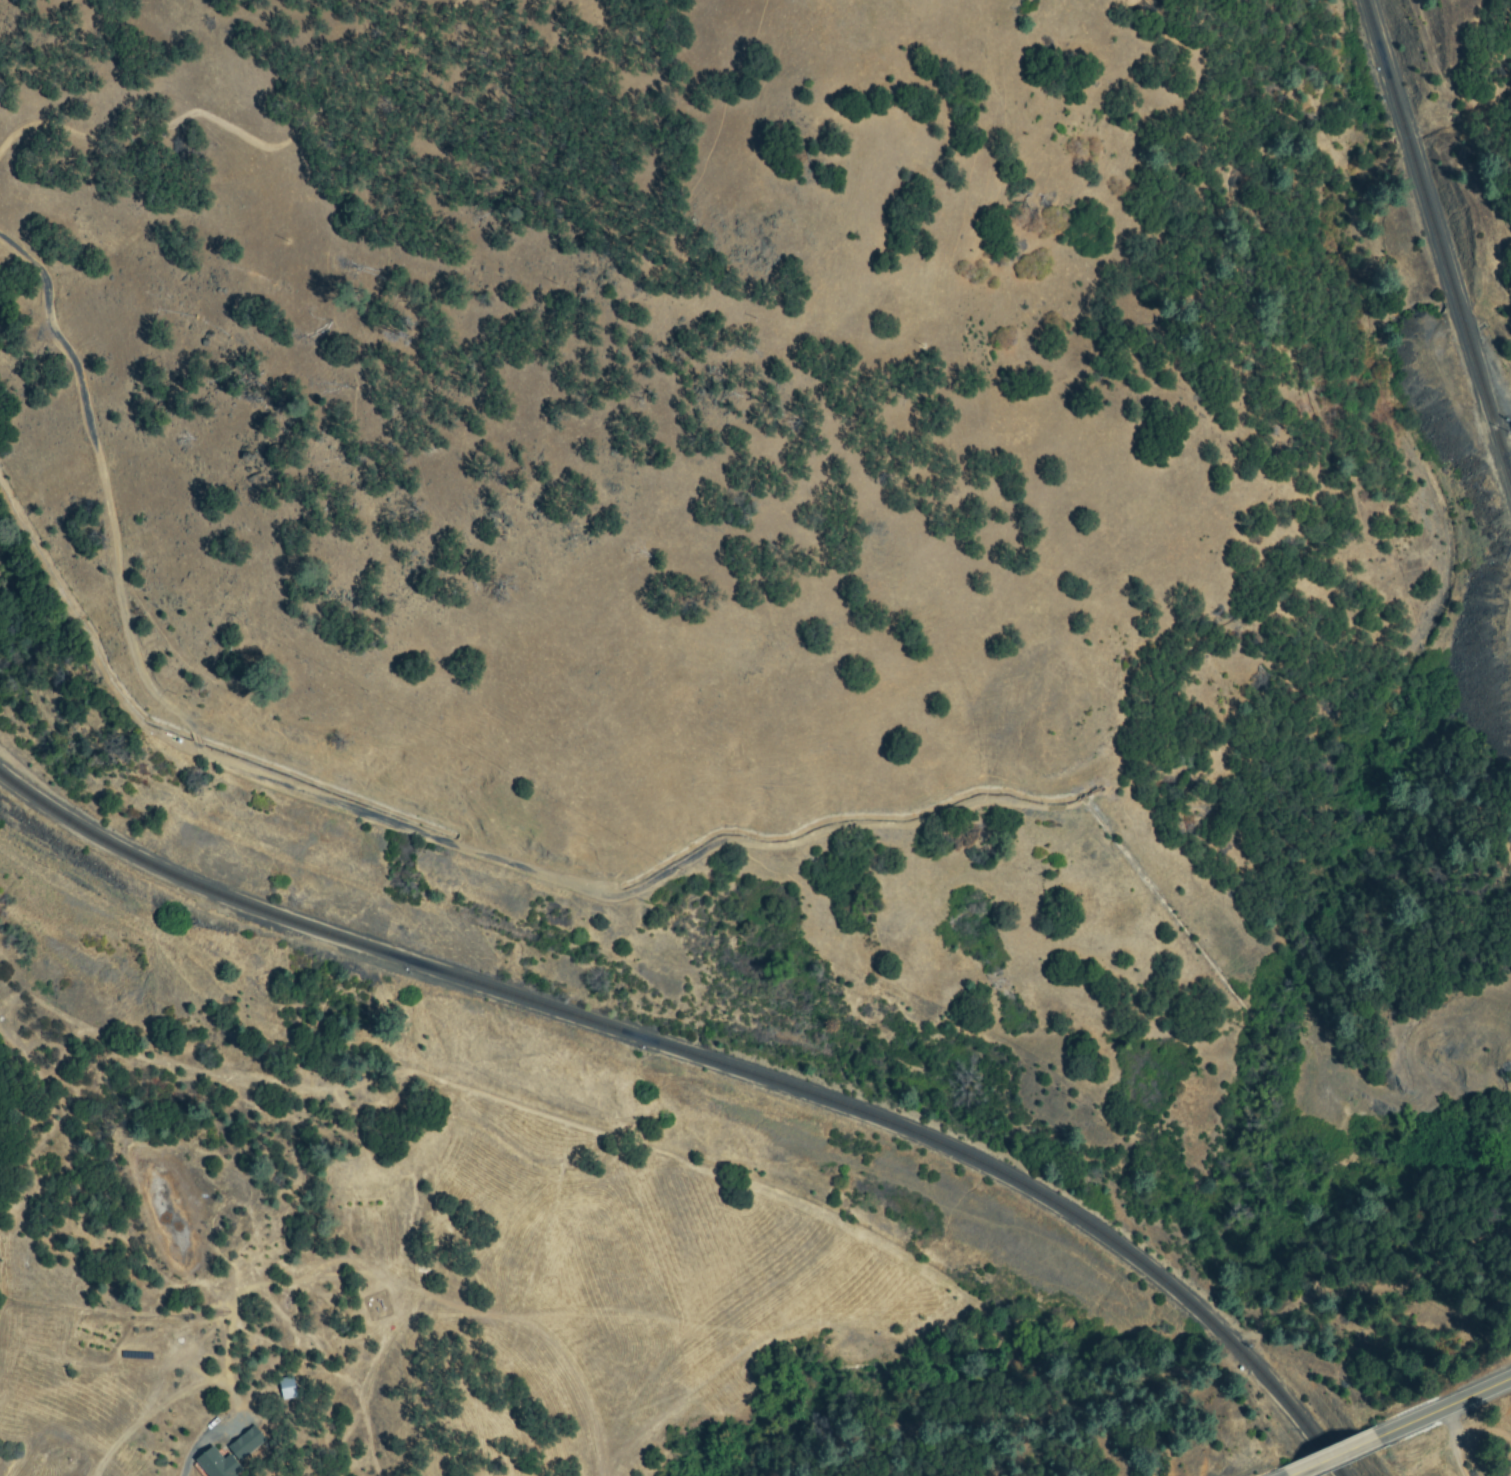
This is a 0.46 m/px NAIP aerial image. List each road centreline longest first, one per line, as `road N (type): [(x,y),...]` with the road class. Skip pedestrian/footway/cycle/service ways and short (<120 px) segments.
road 1 (primary): [(1368,1438),(1510,1375)]

